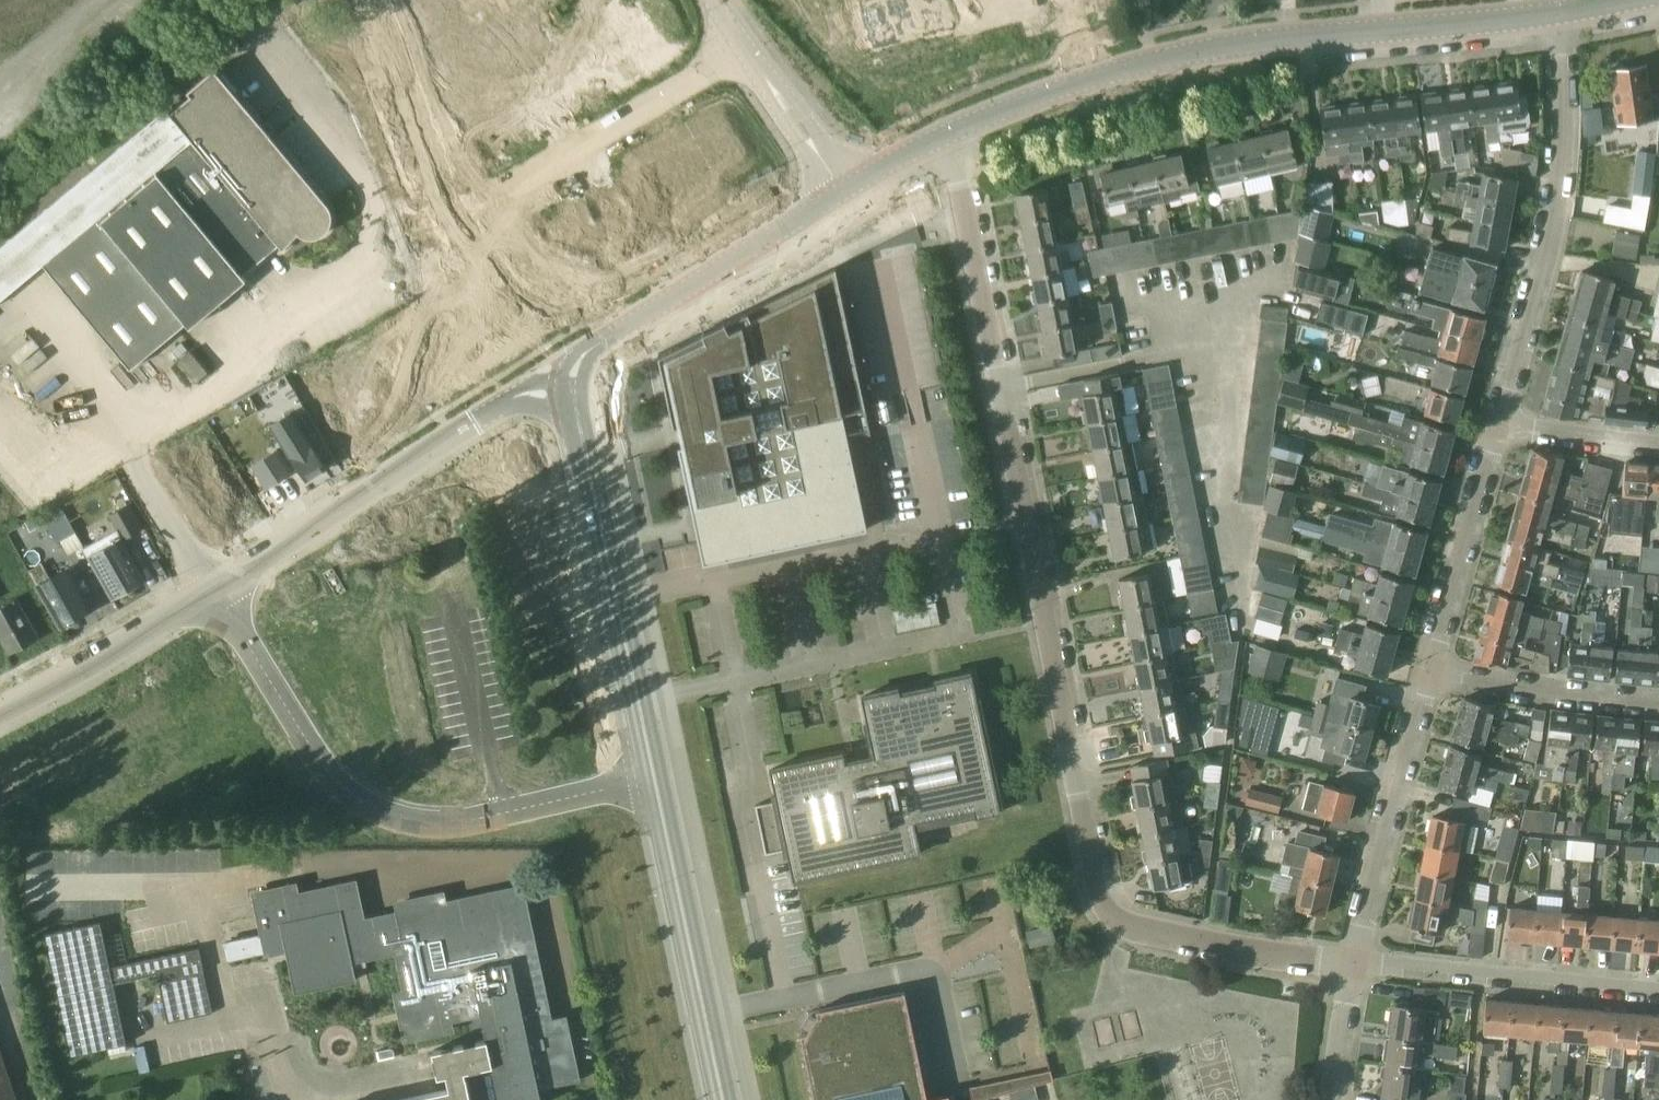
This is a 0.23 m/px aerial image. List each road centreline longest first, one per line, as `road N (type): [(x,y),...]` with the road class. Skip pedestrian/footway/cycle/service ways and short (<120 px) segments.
road 1 (residential): [(1358,966),(1170,939),(1118,916),(1100,895),(952,133)]
road 2 (unclassified): [(640,704),(950,636),(957,617),(941,537),(617,603)]
road 3 (tertiary): [(952,133),(1139,66),(1213,49),(1565,16)]
road 4 (unclassified): [(0,711),(371,488)]
road 5 (residential): [(1565,16),(1556,219),(1500,421)]
road 6 (tertiary): [(723,1099),(640,704)]
road 7 (residential): [(1358,966),(1658,991)]
road 8 (residential): [(1426,673),(1358,966)]
road 9 (tertiary): [(673,300),(914,152)]
road 10 (residential): [(1500,421),(1426,673)]
road 11 (residential): [(362,0),(442,222)]
road 12 (residential): [(1658,704),(1426,673)]
road 13 (residential): [(914,152),(816,0)]
road 14 (residential): [(1500,421),(1658,449)]
road 15 (tertiary): [(607,559),(591,488),(556,422)]
road 16 (tertiary): [(528,440),(607,559)]
road 17 (tertiary): [(673,300),(625,313),(548,358)]
road 18 (tertiary): [(563,382),(639,336),(673,300)]
road 19 (residential): [(1358,966),(1341,1099)]
road 20 (unclassified): [(472,406),(371,488)]
road 21 (unclassified): [(371,488),(417,472),(485,429)]

